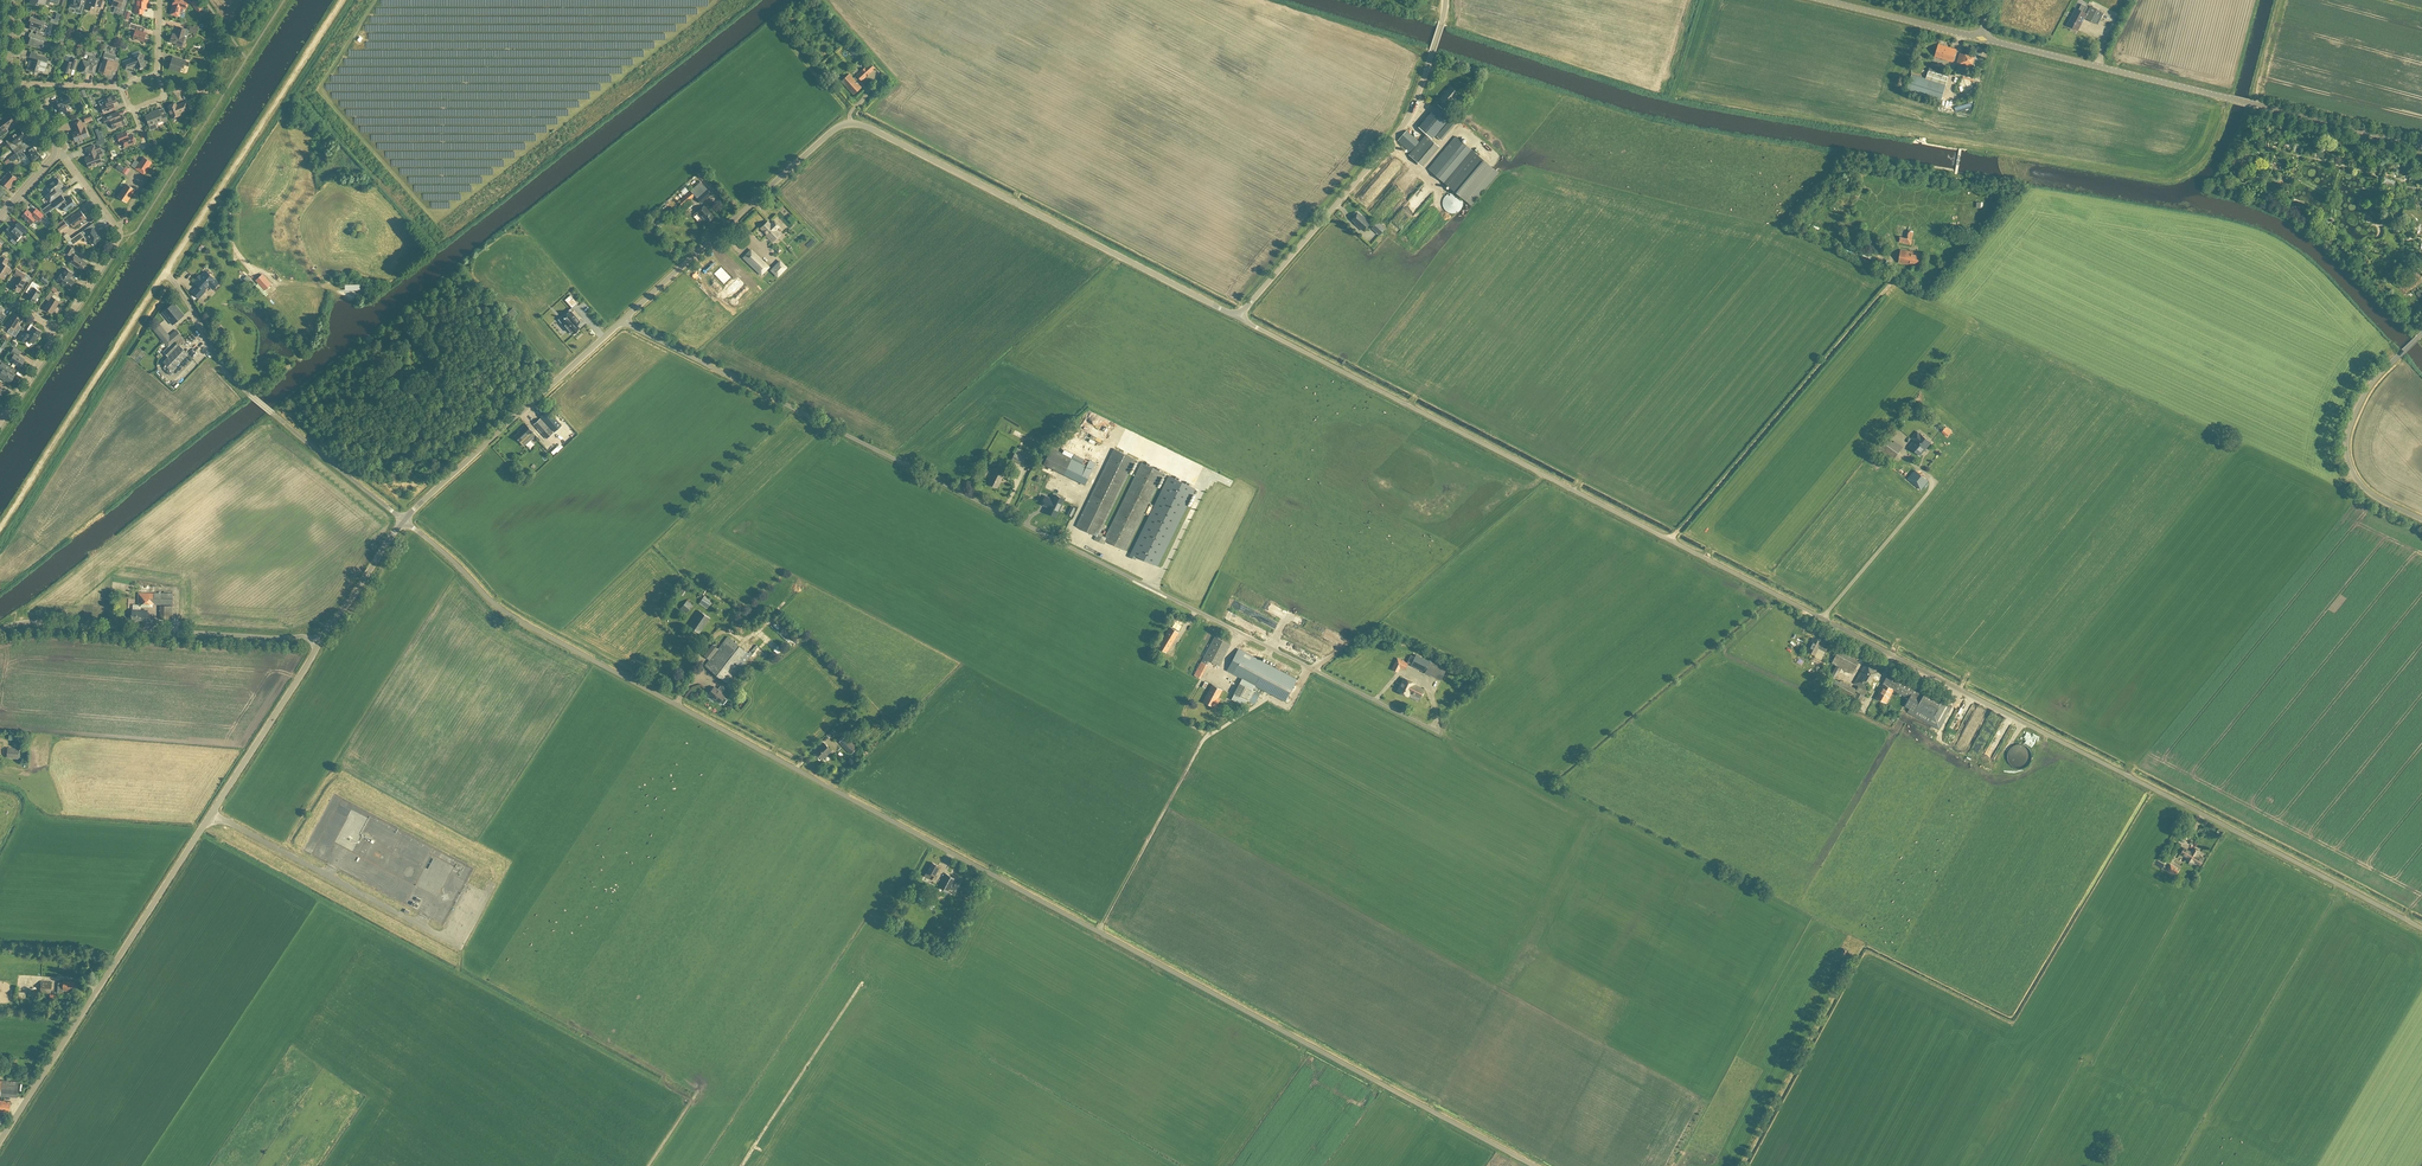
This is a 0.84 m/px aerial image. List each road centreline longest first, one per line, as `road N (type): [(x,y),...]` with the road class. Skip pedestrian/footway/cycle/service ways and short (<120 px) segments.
road 1 (unclassified): [(2421,929),(1237,318)]
road 2 (unclassified): [(1533,1165),(522,623),(403,520)]
road 3 (unclassified): [(1440,732),(620,324)]
road 4 (unclassified): [(620,324),(832,132),(855,125),(1237,318)]
road 5 (track): [(342,0),(0,529)]
road 6 (unclassified): [(0,1141),(319,642)]
road 7 (track): [(290,0),(0,442)]
road 8 (tertiary): [(2421,146),(1982,39)]
road 9 (unclassified): [(1237,318),(1405,123),(1445,0)]
road 10 (unclassified): [(403,520),(225,372),(165,273)]
road 11 (unclassified): [(0,630),(33,623),(319,642)]
road 12 (track): [(1098,932),(1202,742),(1183,717),(1206,678)]
road 13 (unclassified): [(403,520),(620,324)]
road 14 (unclassified): [(2421,520),(2368,492),(2346,453),(2350,425),(2372,382),(2421,334)]
road 15 (residential): [(51,326),(71,313),(119,235),(55,152)]
road 16 (tertiary): [(1982,39),(1819,0)]
road 17 (tertiary): [(55,152),(9,79),(12,0)]
road 18 (unclassified): [(319,642),(403,520)]

